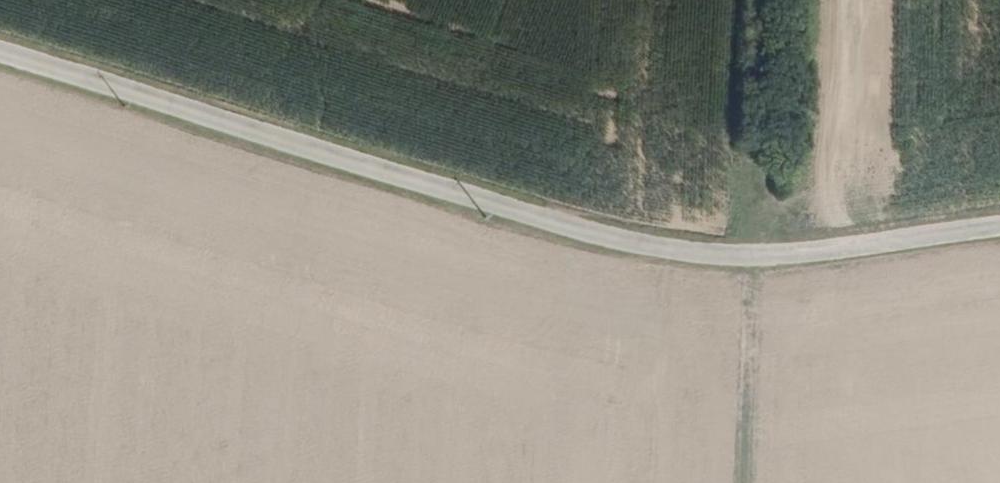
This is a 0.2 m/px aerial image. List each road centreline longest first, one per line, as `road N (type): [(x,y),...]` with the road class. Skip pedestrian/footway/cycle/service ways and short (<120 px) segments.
road 1 (unclassified): [(999,224),(760,257),(621,242),(0,54)]
road 2 (track): [(760,257),(746,482)]

